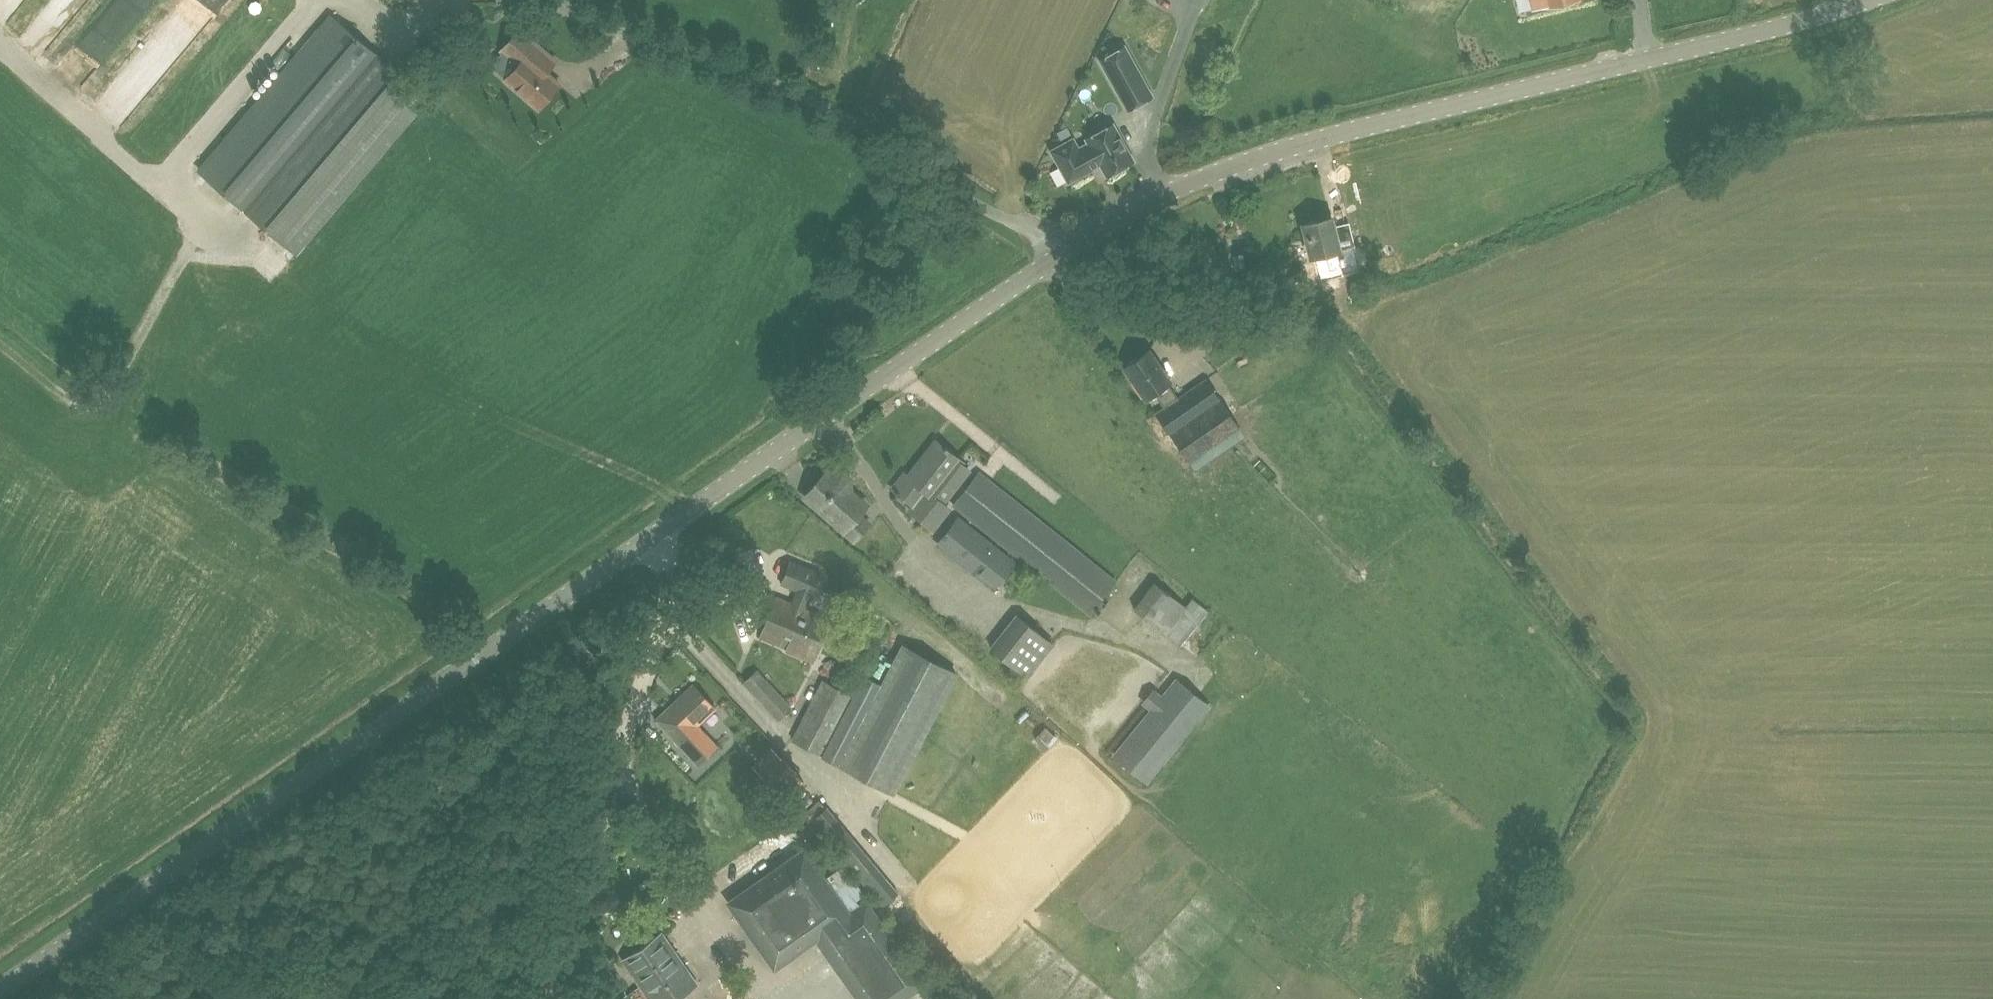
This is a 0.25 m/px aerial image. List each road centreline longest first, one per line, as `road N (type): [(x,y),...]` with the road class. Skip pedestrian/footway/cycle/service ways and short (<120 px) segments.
road 1 (tertiary): [(0,991),(1064,250),(1167,194),(1321,138),(1872,0)]
road 2 (track): [(663,608),(900,876)]
road 3 (track): [(0,341),(71,397),(102,401),(213,209)]
road 4 (track): [(620,756),(668,581),(653,534)]
road 5 (track): [(620,756),(691,900)]

